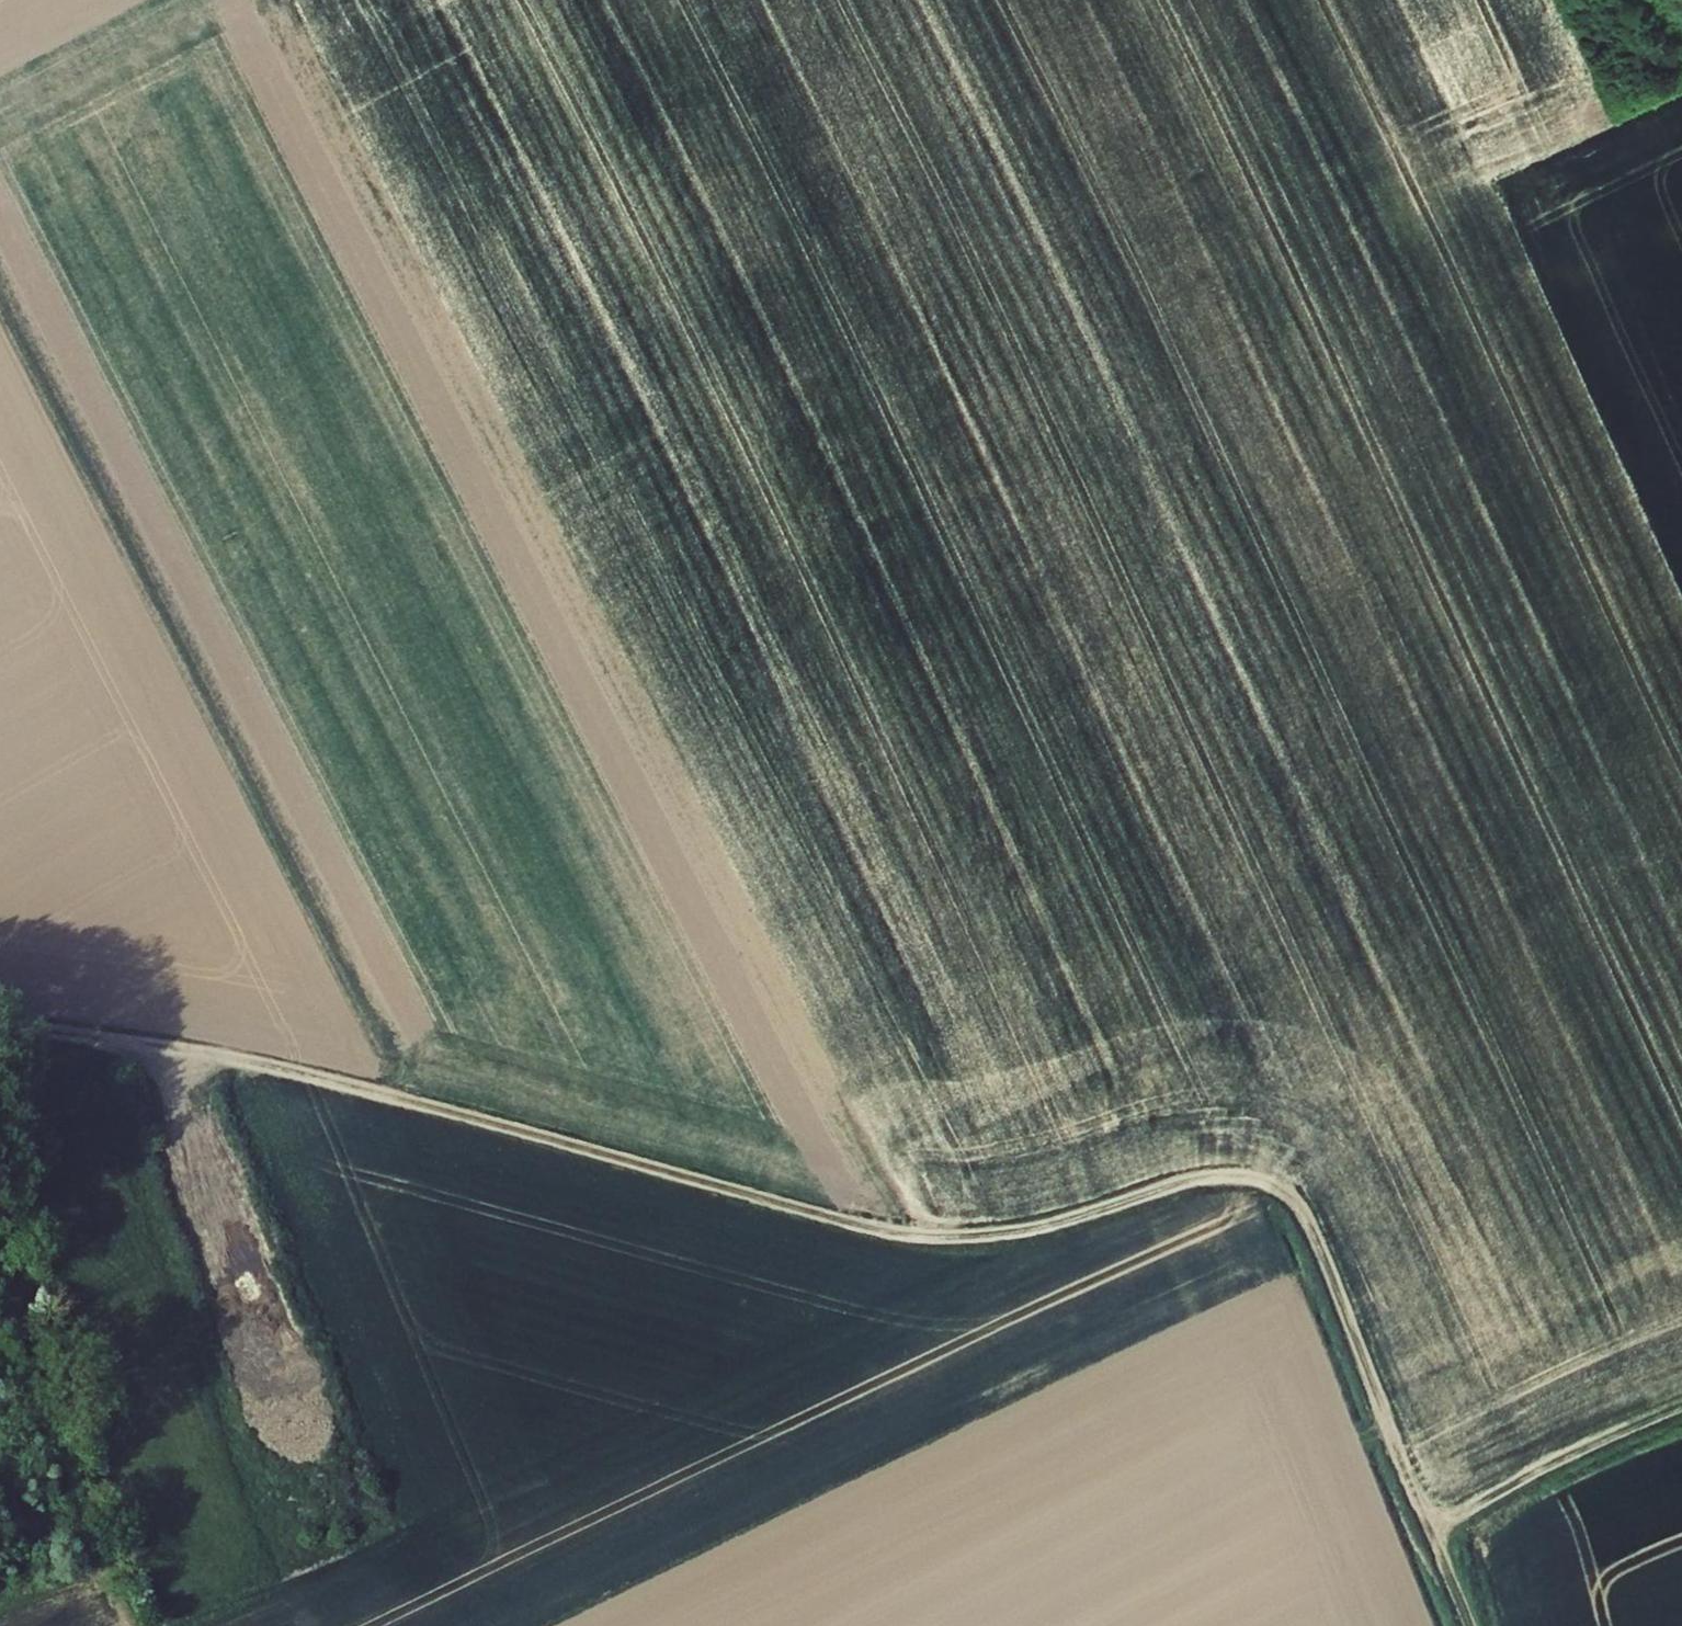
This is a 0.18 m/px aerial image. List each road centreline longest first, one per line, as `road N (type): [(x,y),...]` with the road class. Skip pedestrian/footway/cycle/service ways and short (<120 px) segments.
road 1 (track): [(0,1035),(312,1077),(873,1231),(1024,1231),(1230,1183),(1273,1200),(1430,1533)]
road 2 (track): [(1430,1533),(1540,1465),(1681,1410)]

